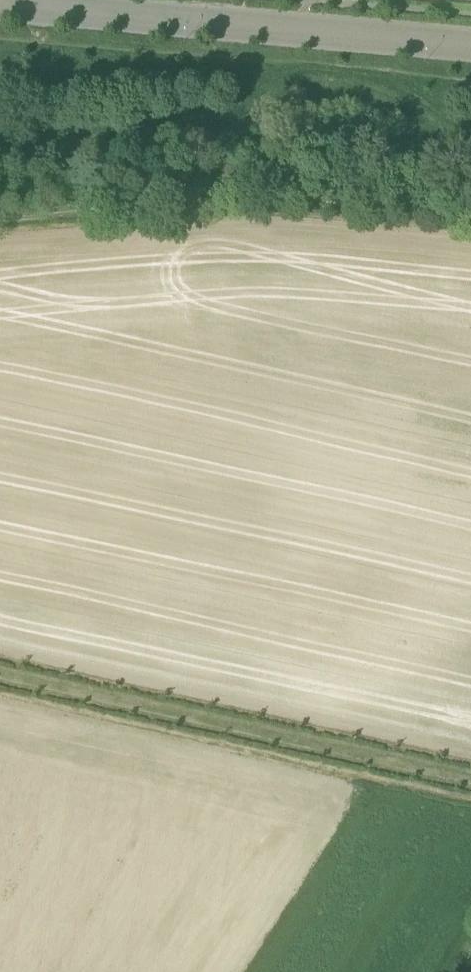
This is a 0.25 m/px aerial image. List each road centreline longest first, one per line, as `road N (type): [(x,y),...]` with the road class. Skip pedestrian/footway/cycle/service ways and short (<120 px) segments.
road 1 (track): [(470,775),(0,674)]
road 2 (unclassified): [(470,44),(0,3)]
road 3 (track): [(0,213),(252,197),(470,218)]

